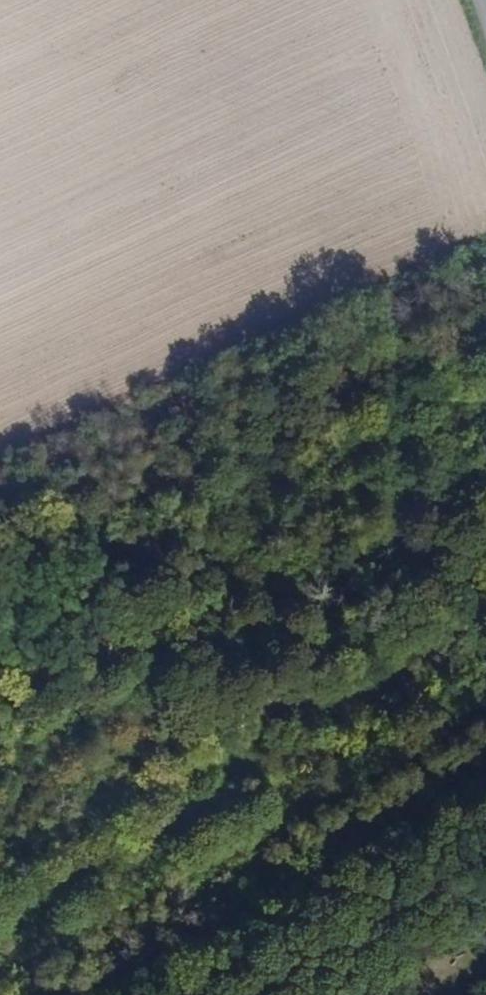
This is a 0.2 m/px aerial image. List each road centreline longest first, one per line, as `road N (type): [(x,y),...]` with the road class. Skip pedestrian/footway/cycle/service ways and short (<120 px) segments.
road 1 (track): [(485,567),(0,777)]

